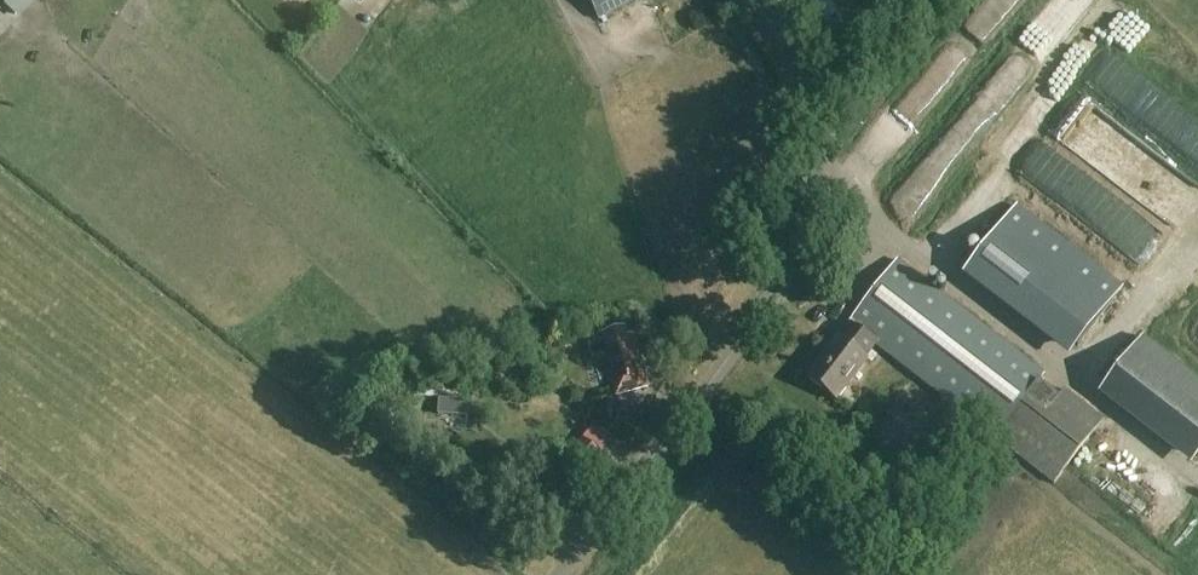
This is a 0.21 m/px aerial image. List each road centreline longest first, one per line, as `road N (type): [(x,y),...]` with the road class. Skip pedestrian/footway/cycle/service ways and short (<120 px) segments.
road 1 (unclassified): [(559,574),(758,318),(798,242),(811,126),(761,0)]

